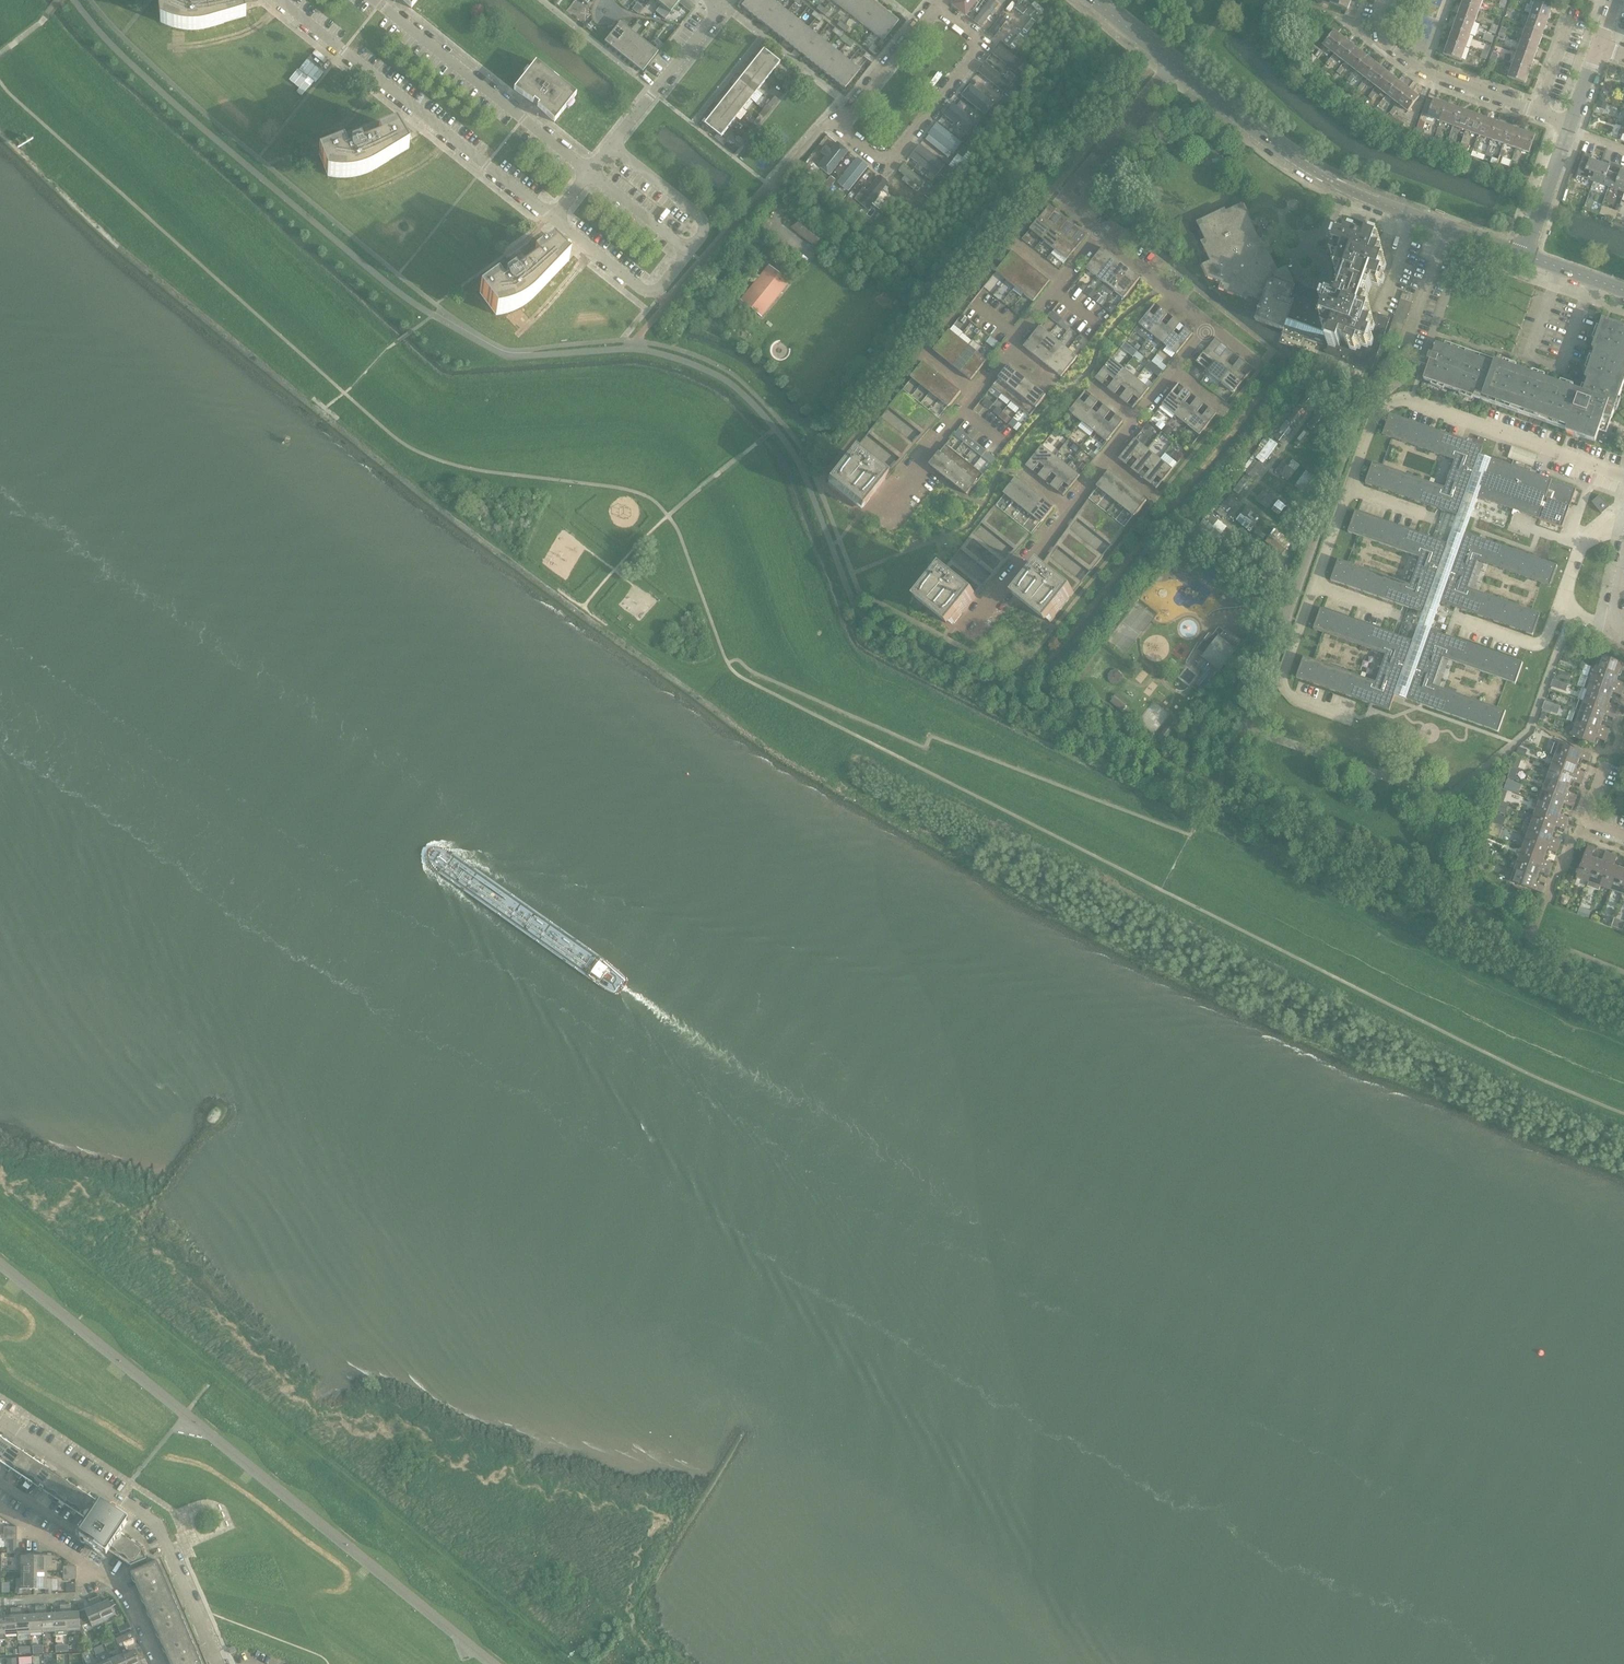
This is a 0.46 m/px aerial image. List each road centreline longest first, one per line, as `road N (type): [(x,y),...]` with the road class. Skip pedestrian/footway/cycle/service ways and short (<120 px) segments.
road 1 (residential): [(1523,253),(1330,180),(1171,62)]
road 2 (residential): [(553,218),(280,0)]
road 3 (unclassified): [(0,1420),(159,1526),(219,1663)]
road 4 (residential): [(839,119),(885,166),(983,47),(935,6)]
road 5 (residential): [(590,172),(373,0)]
road 6 (residential): [(1098,235),(1056,201),(1171,62)]
road 7 (residential): [(0,1509),(122,1592),(157,1663)]
road 8 (residential): [(1539,113),(1426,73),(1379,33),(1391,0)]
road 9 (residential): [(590,172),(720,9)]
road 10 (residential): [(958,630),(1063,503)]
road 11 (residential): [(892,524),(926,480),(914,469),(964,409)]
road 12 (residential): [(839,119),(935,6)]
road 13 (residential): [(1207,327),(1098,235)]
road 14 (residential): [(1523,253),(1568,128)]

